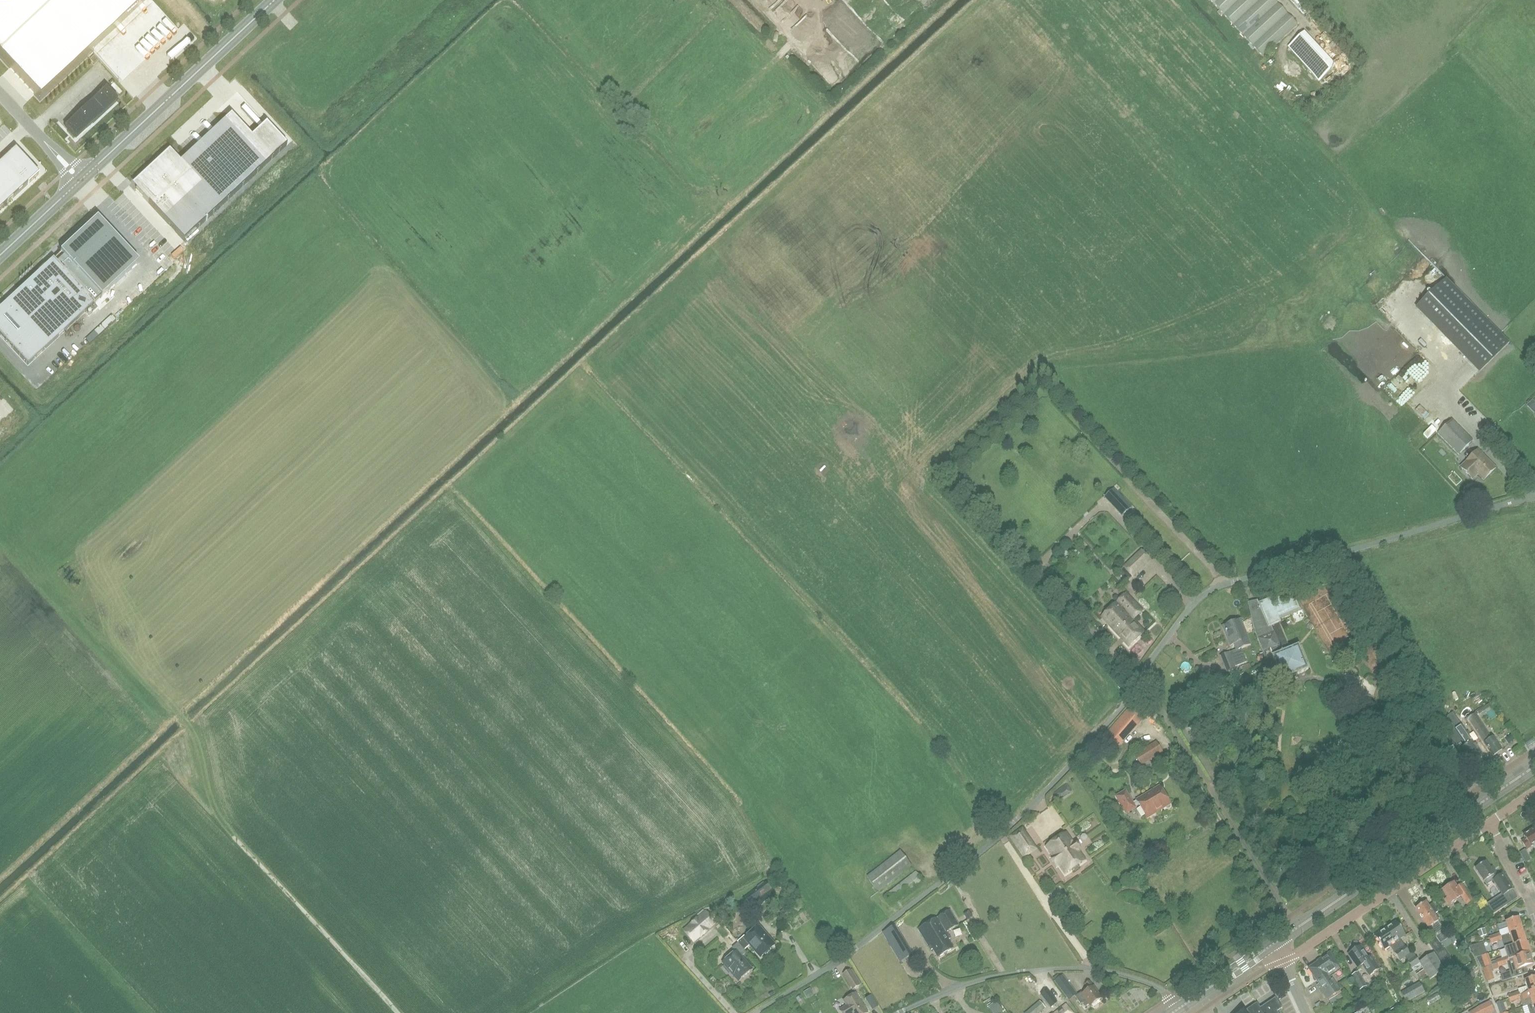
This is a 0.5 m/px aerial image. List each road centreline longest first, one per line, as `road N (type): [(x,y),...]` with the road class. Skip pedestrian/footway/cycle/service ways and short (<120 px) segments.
road 1 (unclassified): [(756,1012),(996,840),(1113,719),(1150,660),(1209,591),(1534,497)]
road 2 (tertiary): [(1276,943),(1534,766)]
road 3 (unclassified): [(898,1012),(996,976),(1080,968),(1147,983),(1177,1008)]
road 4 (secondary): [(276,0),(80,180)]
road 5 (residential): [(1284,960),(1489,821)]
road 6 (track): [(1171,742),(1290,933)]

